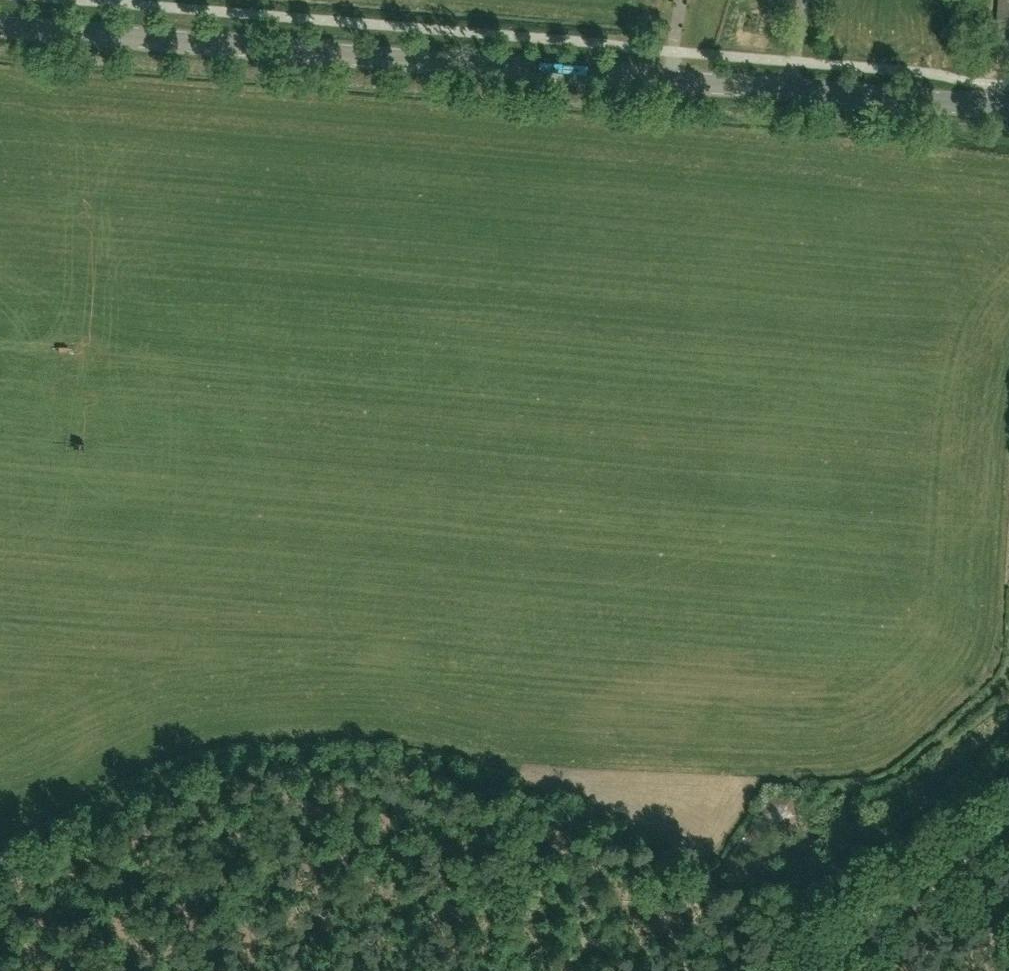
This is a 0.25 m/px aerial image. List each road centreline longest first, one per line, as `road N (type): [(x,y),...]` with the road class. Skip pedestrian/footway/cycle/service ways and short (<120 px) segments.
road 1 (tertiary): [(1008,116),(0,35)]
road 2 (unclassified): [(828,970),(1008,812)]

